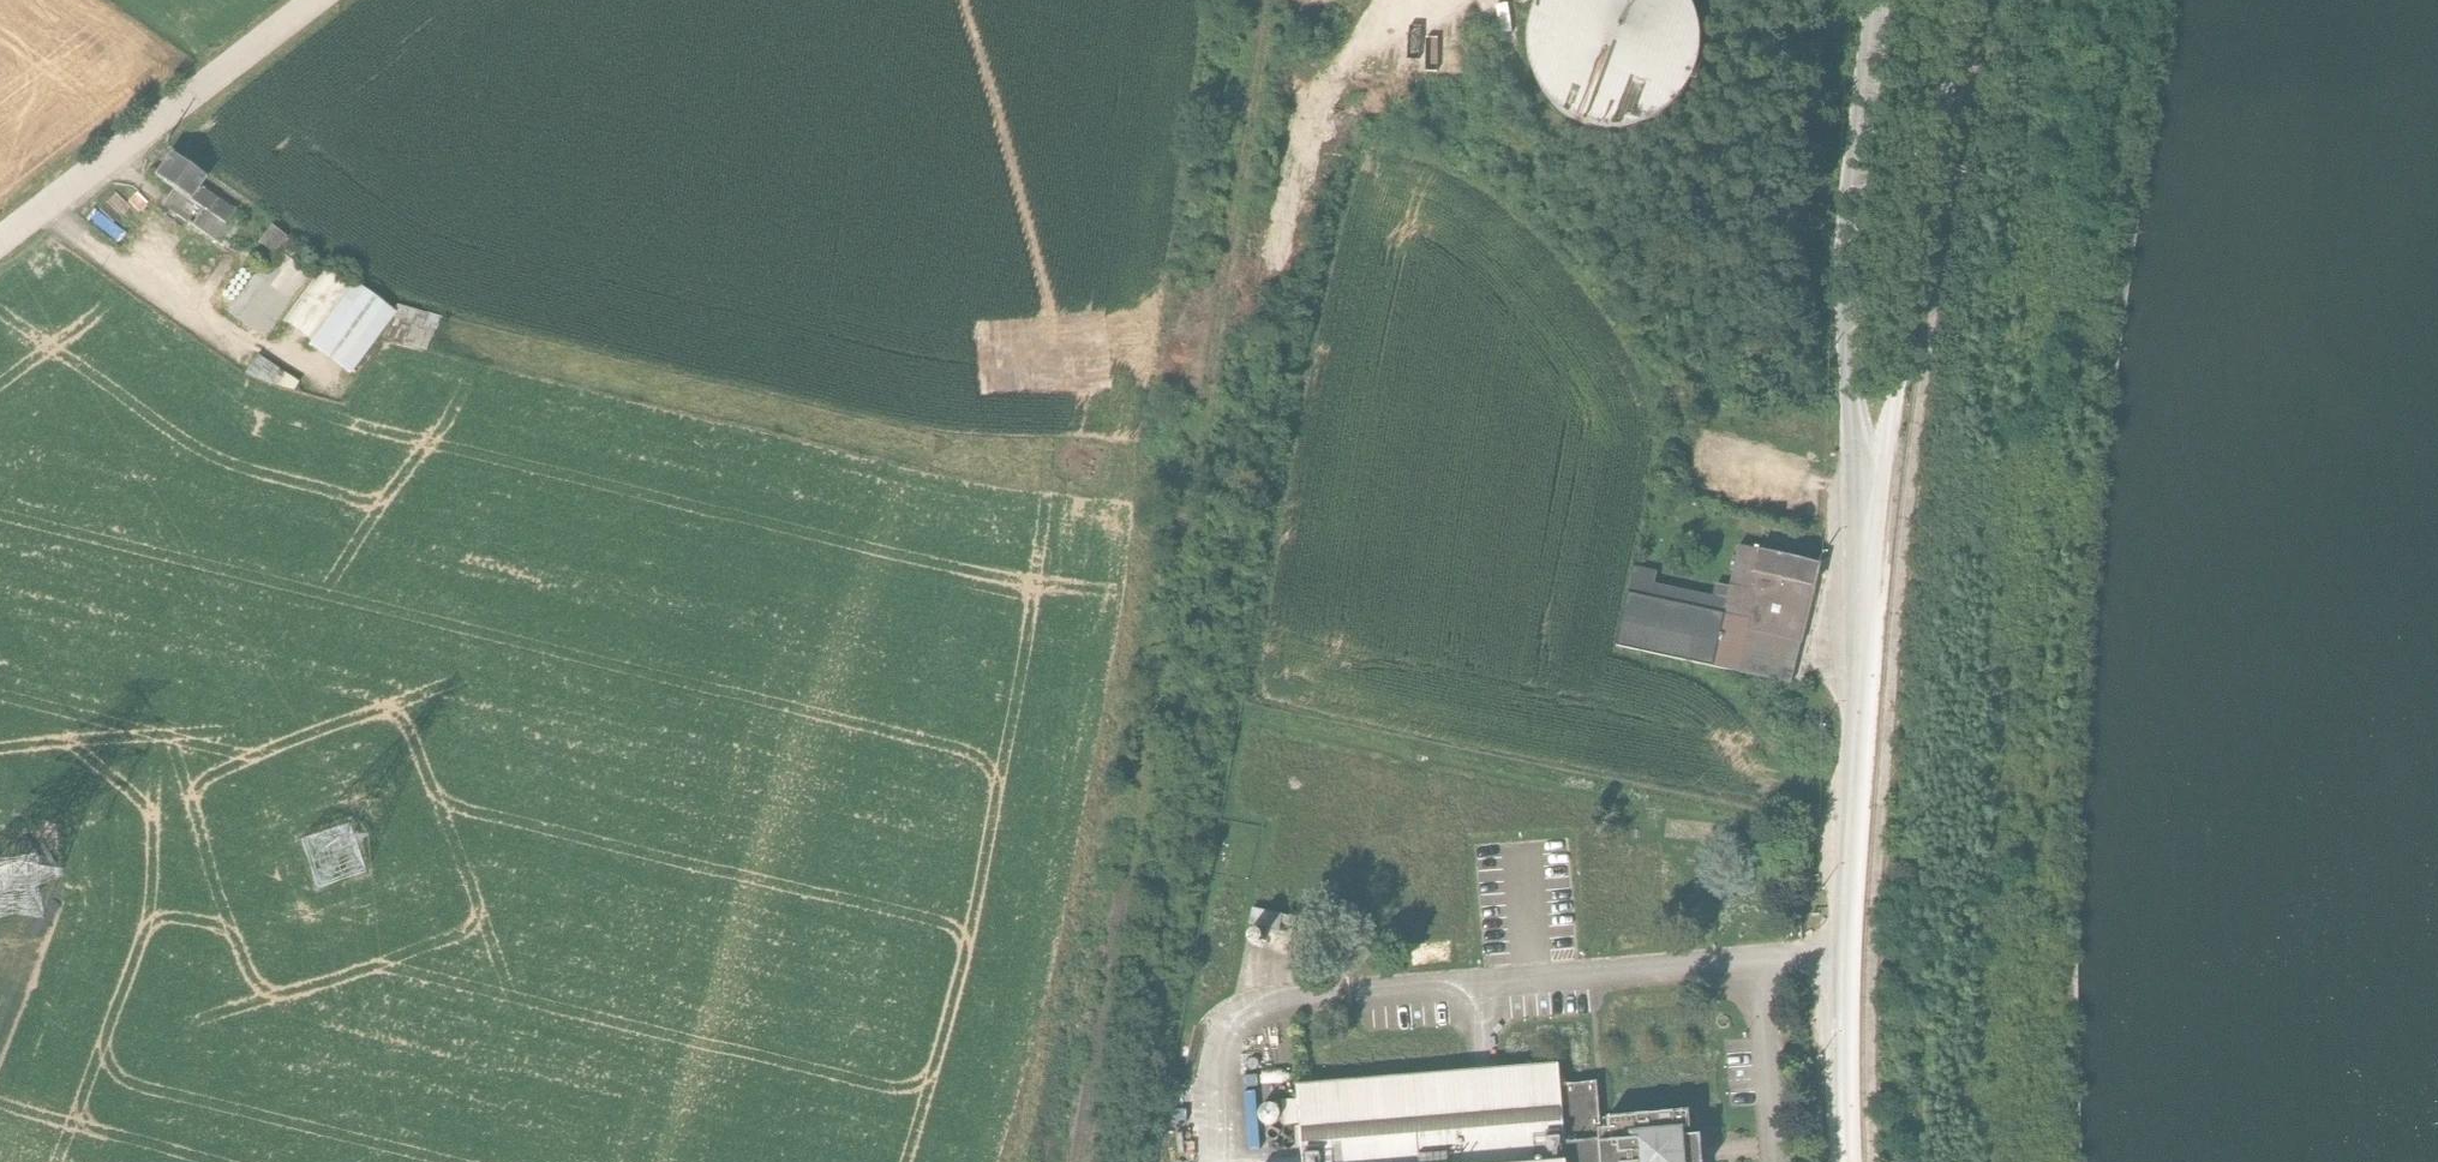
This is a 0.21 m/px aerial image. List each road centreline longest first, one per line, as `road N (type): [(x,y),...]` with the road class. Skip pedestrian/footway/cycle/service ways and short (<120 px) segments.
road 1 (unclassified): [(1870,0),(1851,139),(1853,461),(1871,554),(1839,965),(1851,1161)]
road 2 (unclassified): [(310,0),(0,243)]

